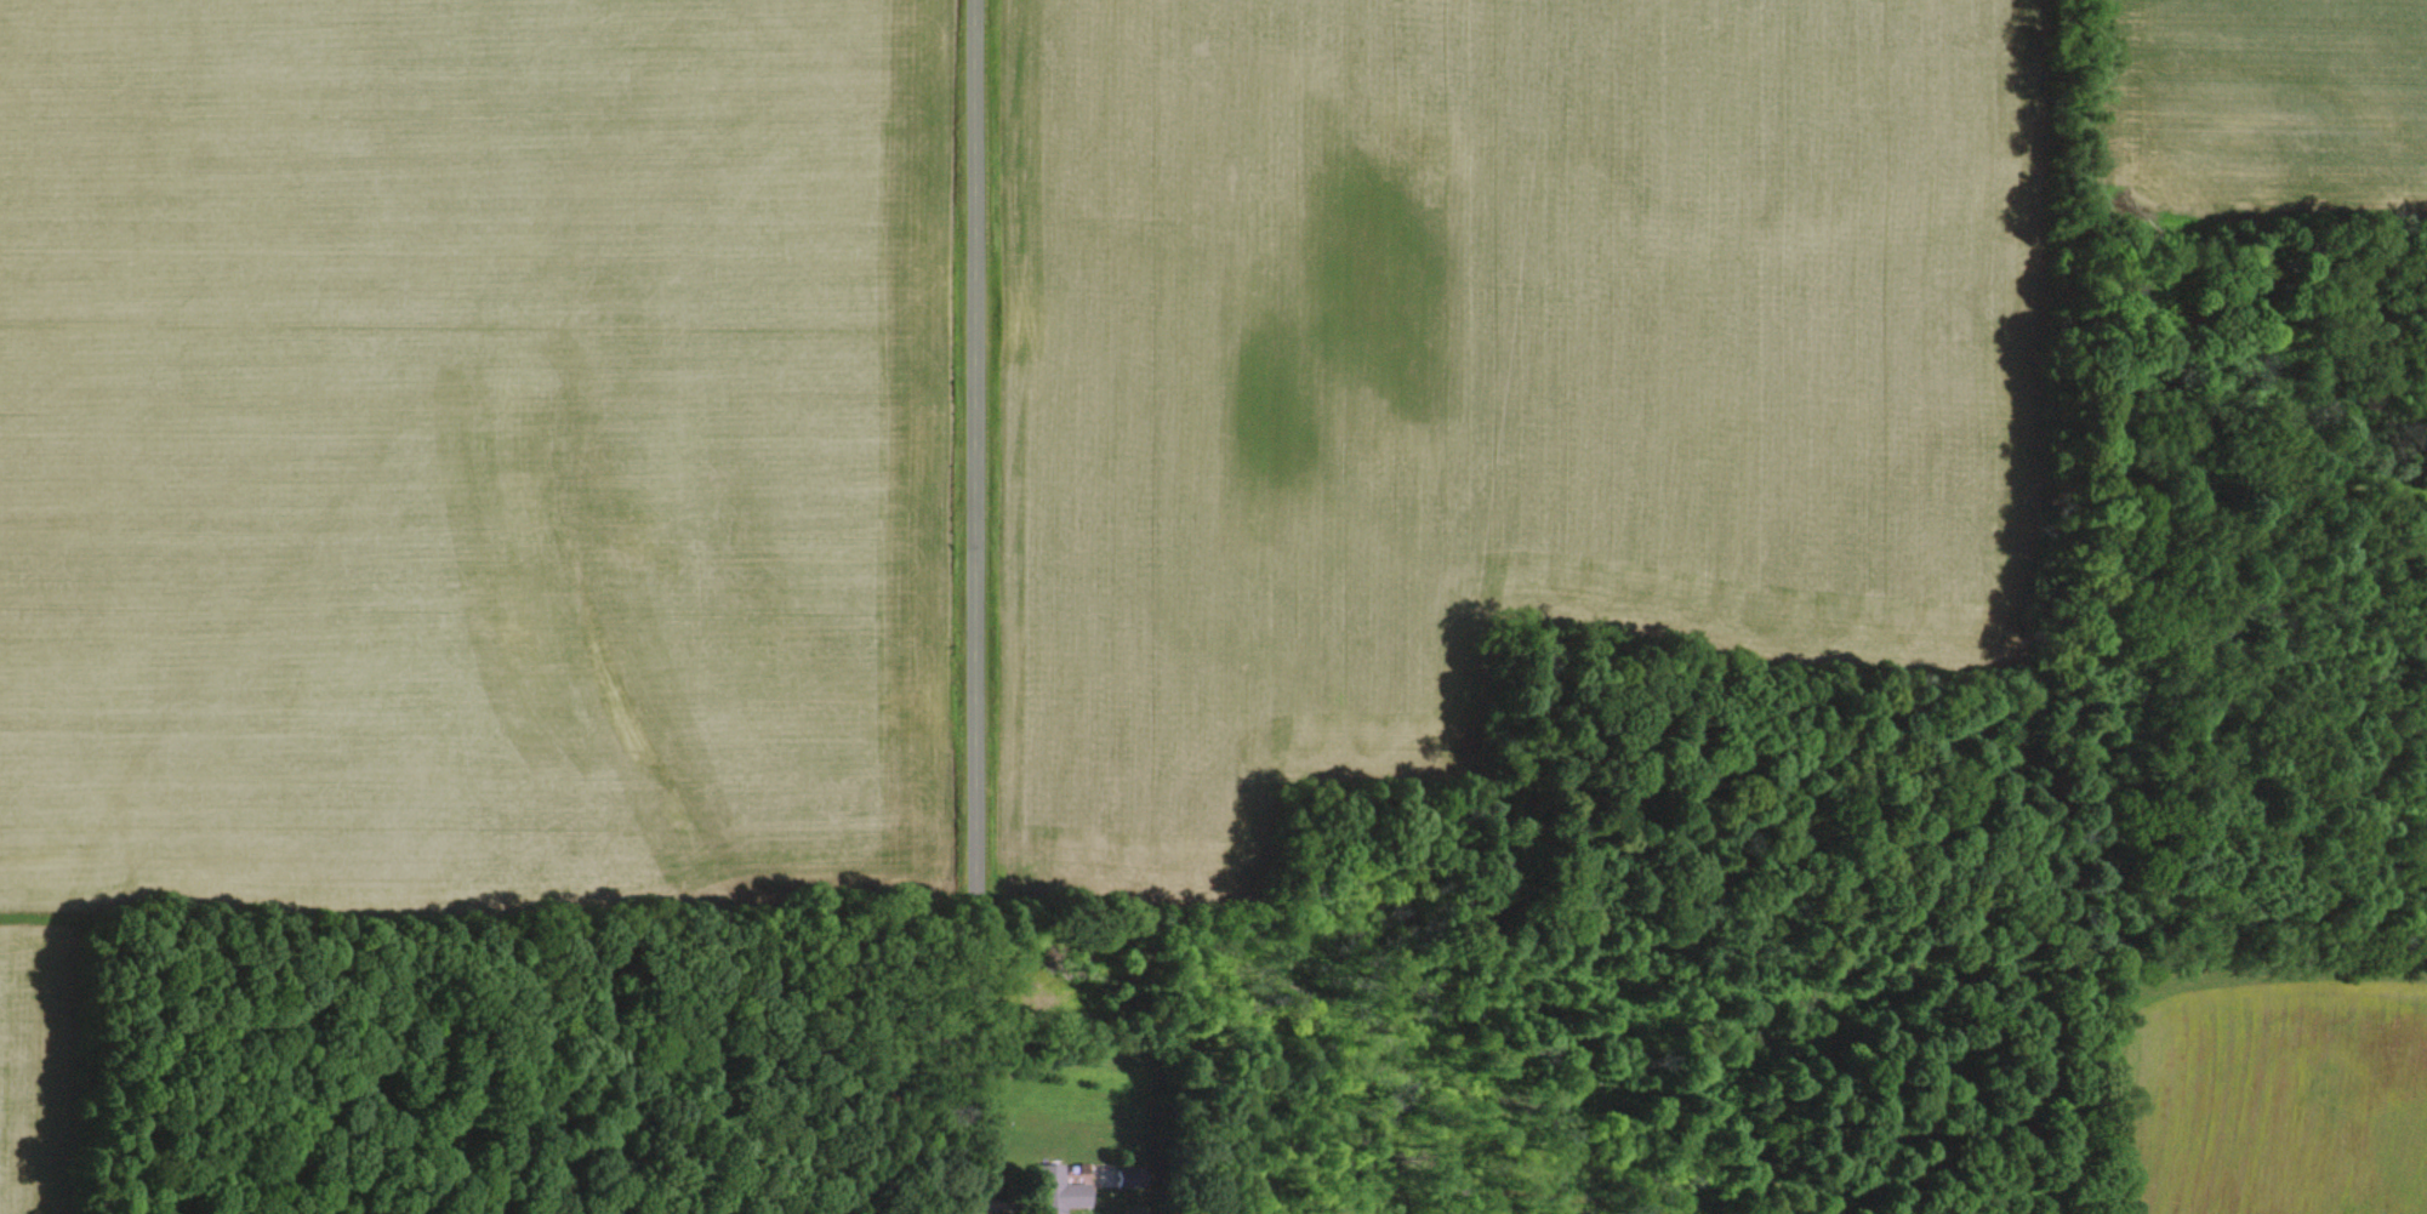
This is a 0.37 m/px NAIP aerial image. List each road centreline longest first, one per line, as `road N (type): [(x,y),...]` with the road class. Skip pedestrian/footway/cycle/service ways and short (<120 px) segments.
road 1 (residential): [(973,1213),(975,0)]

